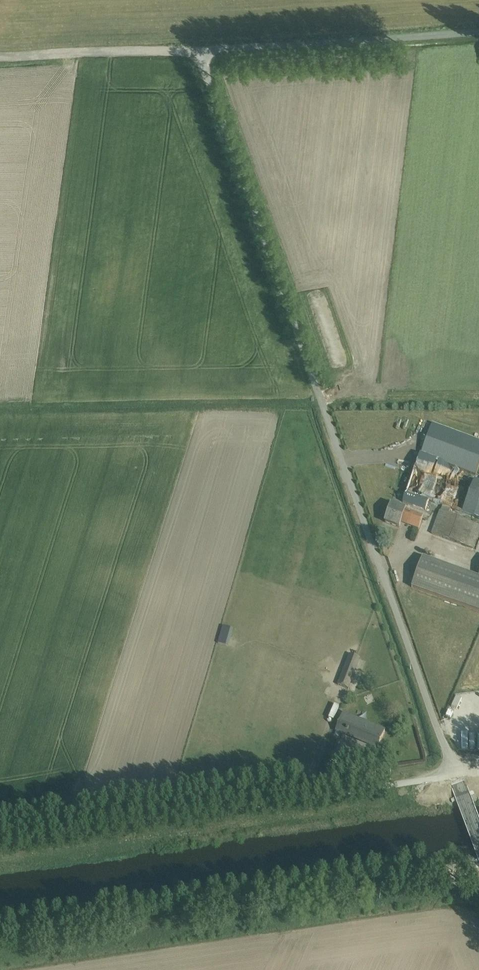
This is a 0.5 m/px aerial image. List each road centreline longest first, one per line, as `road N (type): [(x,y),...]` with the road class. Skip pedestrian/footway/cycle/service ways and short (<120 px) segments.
road 1 (unclassified): [(457,777),(202,52),(478,30)]
road 2 (track): [(478,875),(0,945)]
road 3 (unclassified): [(457,777),(0,844)]
road 4 (track): [(202,52),(0,58)]

